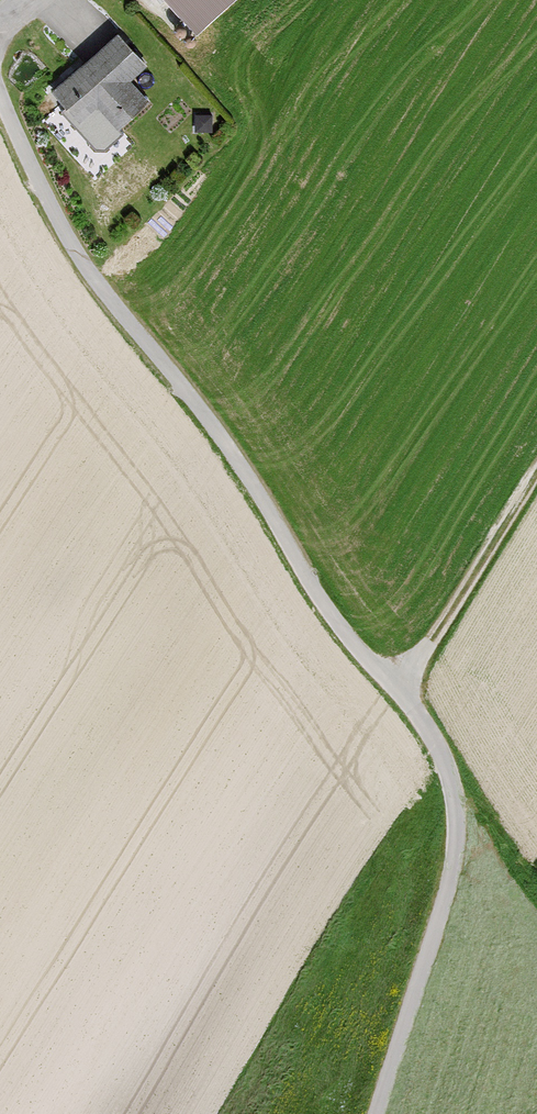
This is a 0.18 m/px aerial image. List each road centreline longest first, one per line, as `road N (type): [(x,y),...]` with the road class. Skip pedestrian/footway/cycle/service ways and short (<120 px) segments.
road 1 (unclassified): [(0,94),(82,261),(237,459),(333,618),(442,755),(456,806),(454,858),(377,1113)]
road 2 (track): [(399,694),(536,472)]

